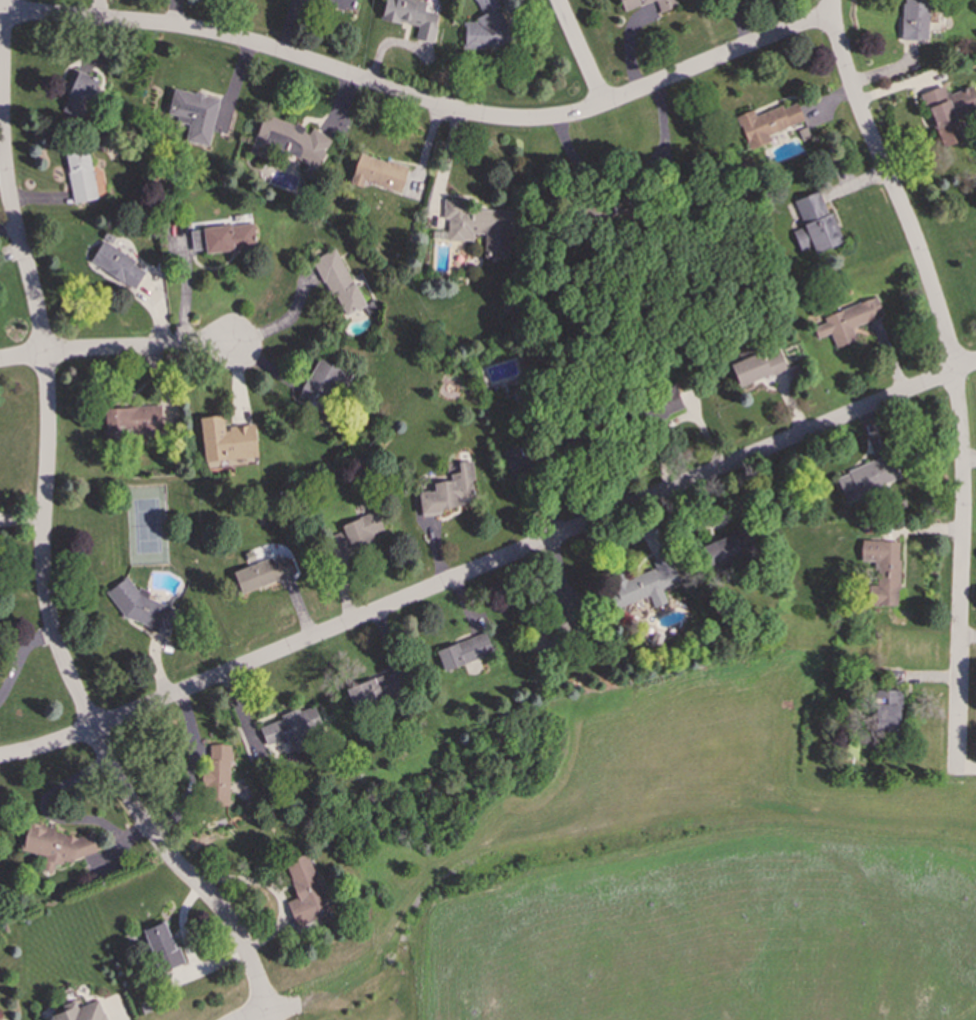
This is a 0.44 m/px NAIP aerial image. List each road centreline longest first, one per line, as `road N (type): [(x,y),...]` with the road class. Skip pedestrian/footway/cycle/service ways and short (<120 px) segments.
road 1 (residential): [(266,1012),(234,930),(120,786),(54,639),(42,559),(44,355),(2,147),(3,0)]
road 2 (residential): [(975,362),(168,698),(0,756)]
road 3 (residential): [(831,16),(600,105),(534,120),(447,109),(192,29),(0,11)]
road 4 (residential): [(956,776),(962,513),(952,372),(924,266),(855,98),(831,0)]
road 5 (residential): [(229,345),(44,355)]

